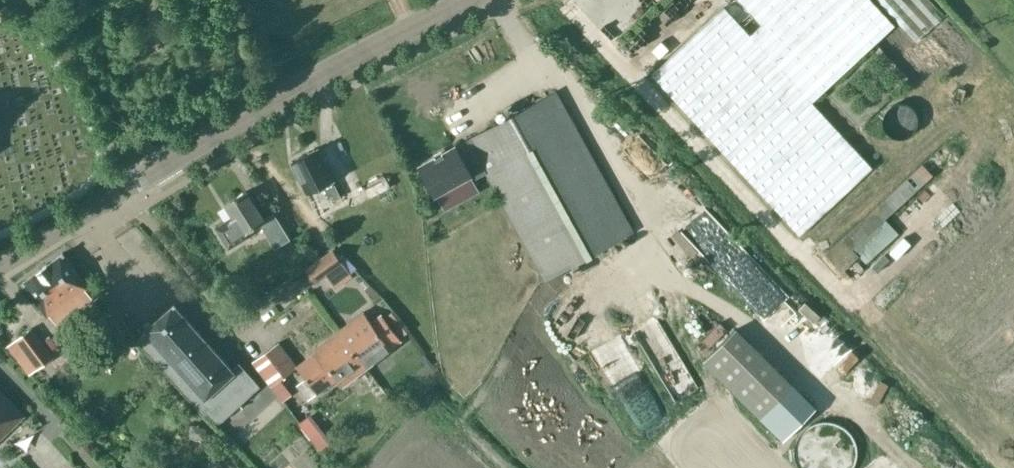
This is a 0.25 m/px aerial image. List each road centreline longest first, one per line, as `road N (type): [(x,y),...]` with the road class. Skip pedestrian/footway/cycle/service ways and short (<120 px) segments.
road 1 (tertiary): [(0,264),(287,94),(471,0)]

